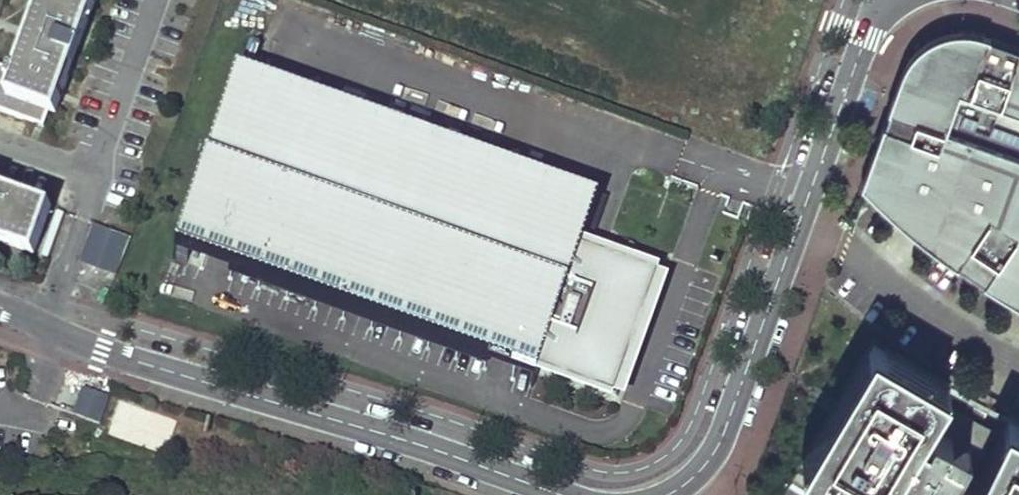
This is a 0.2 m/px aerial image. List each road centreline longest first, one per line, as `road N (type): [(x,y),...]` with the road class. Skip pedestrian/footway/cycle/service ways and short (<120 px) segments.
road 1 (residential): [(0,308),(130,359),(381,431),(560,494)]
road 2 (residential): [(669,494),(715,454),(886,0)]

